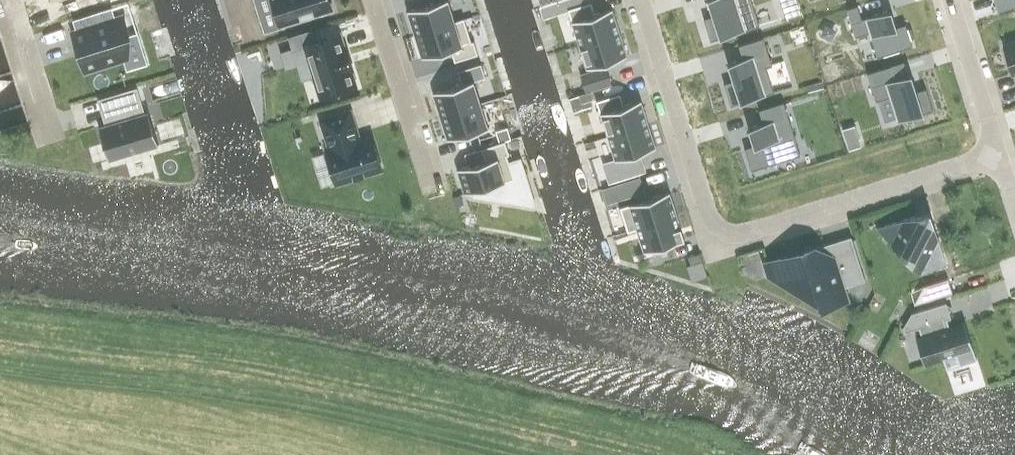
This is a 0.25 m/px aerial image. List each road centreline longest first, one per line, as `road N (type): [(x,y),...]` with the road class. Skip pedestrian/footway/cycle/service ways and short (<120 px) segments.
road 1 (residential): [(998,154),(717,240),(641,0)]
road 2 (residential): [(432,176),(375,0)]
road 3 (residential): [(998,154),(951,0)]
road 4 (residential): [(10,0),(54,137)]

